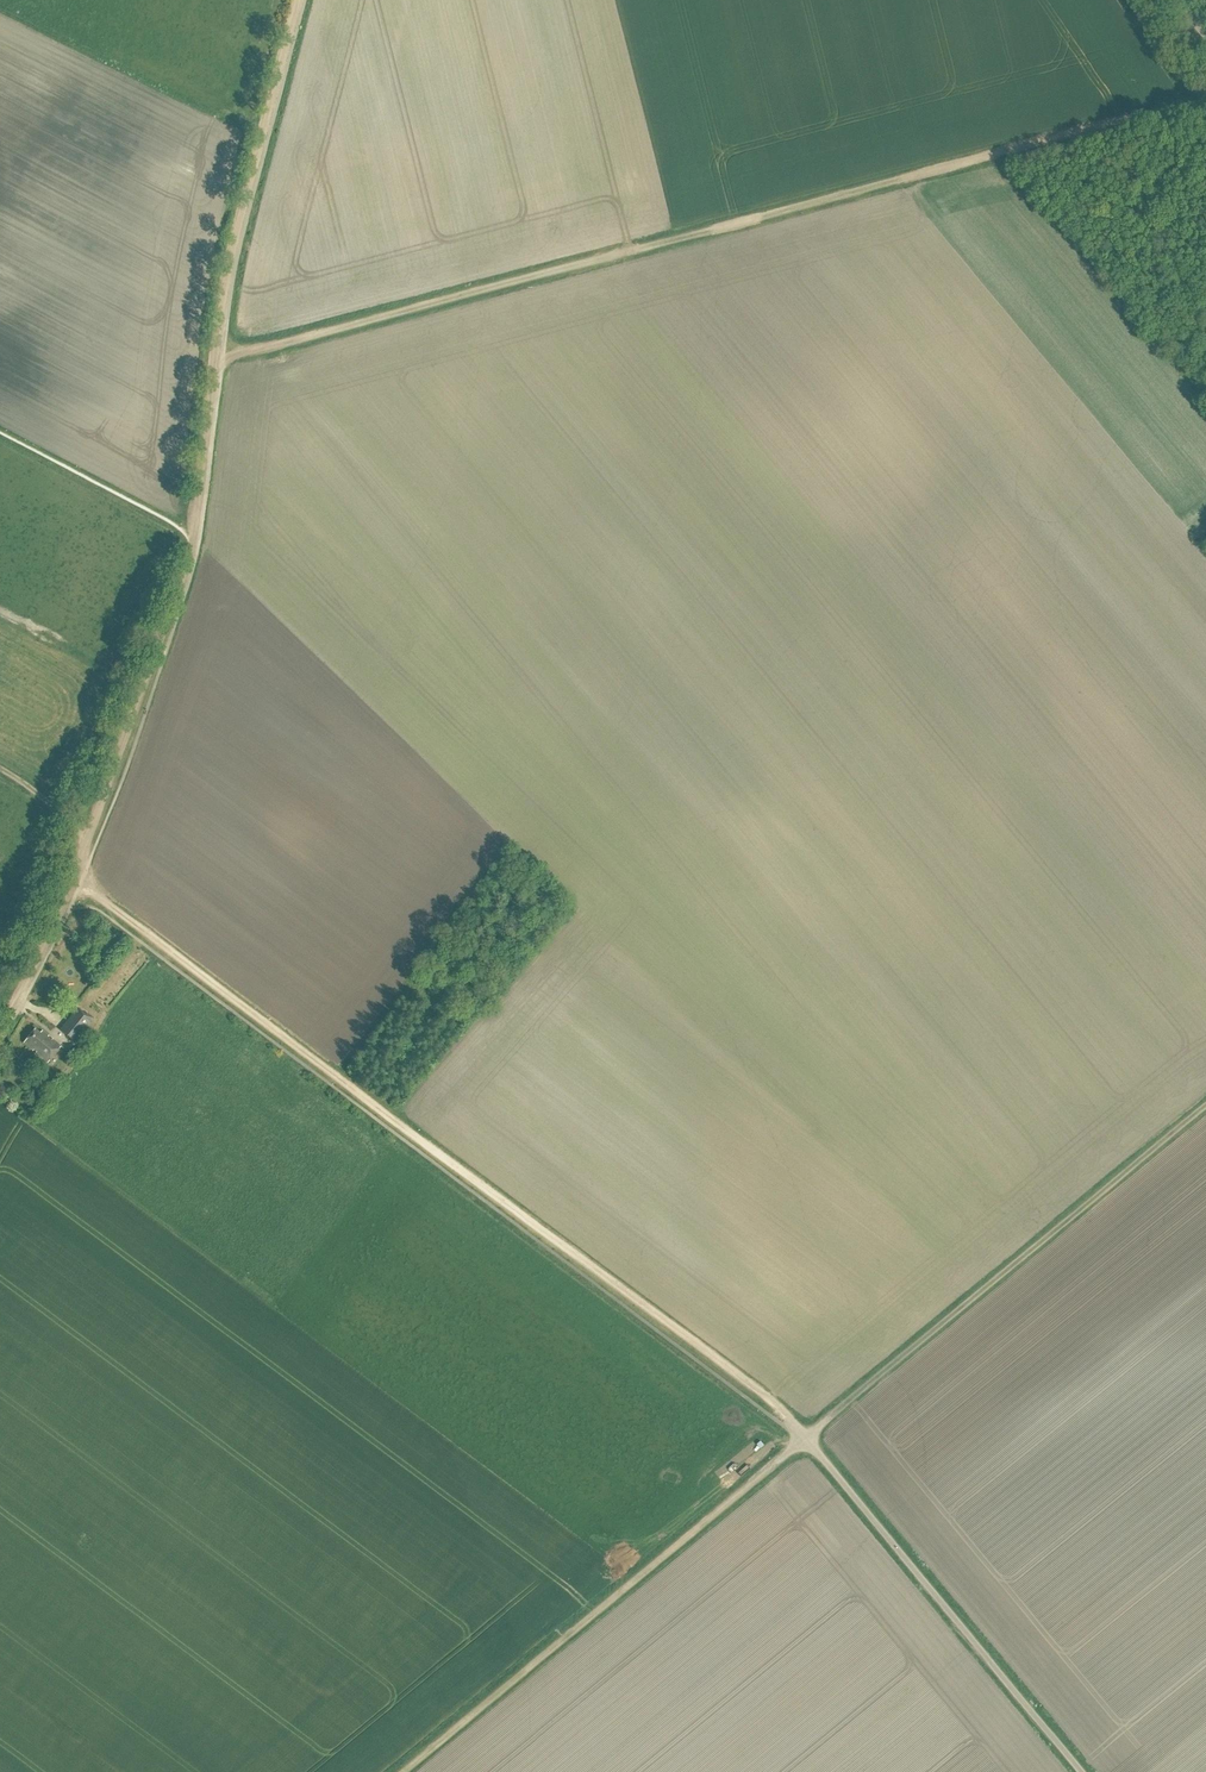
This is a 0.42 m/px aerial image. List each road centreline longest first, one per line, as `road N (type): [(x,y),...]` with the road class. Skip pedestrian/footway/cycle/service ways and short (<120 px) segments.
road 1 (track): [(401,1771),(1205,1107)]
road 2 (track): [(1205,103),(214,354)]
road 3 (track): [(795,1428),(71,879)]
road 4 (track): [(191,534),(227,265),(296,0)]
road 5 (unclassified): [(795,1428),(1082,1771)]
road 6 (track): [(71,879),(164,631),(191,534)]
road 7 (track): [(0,1025),(71,879)]

